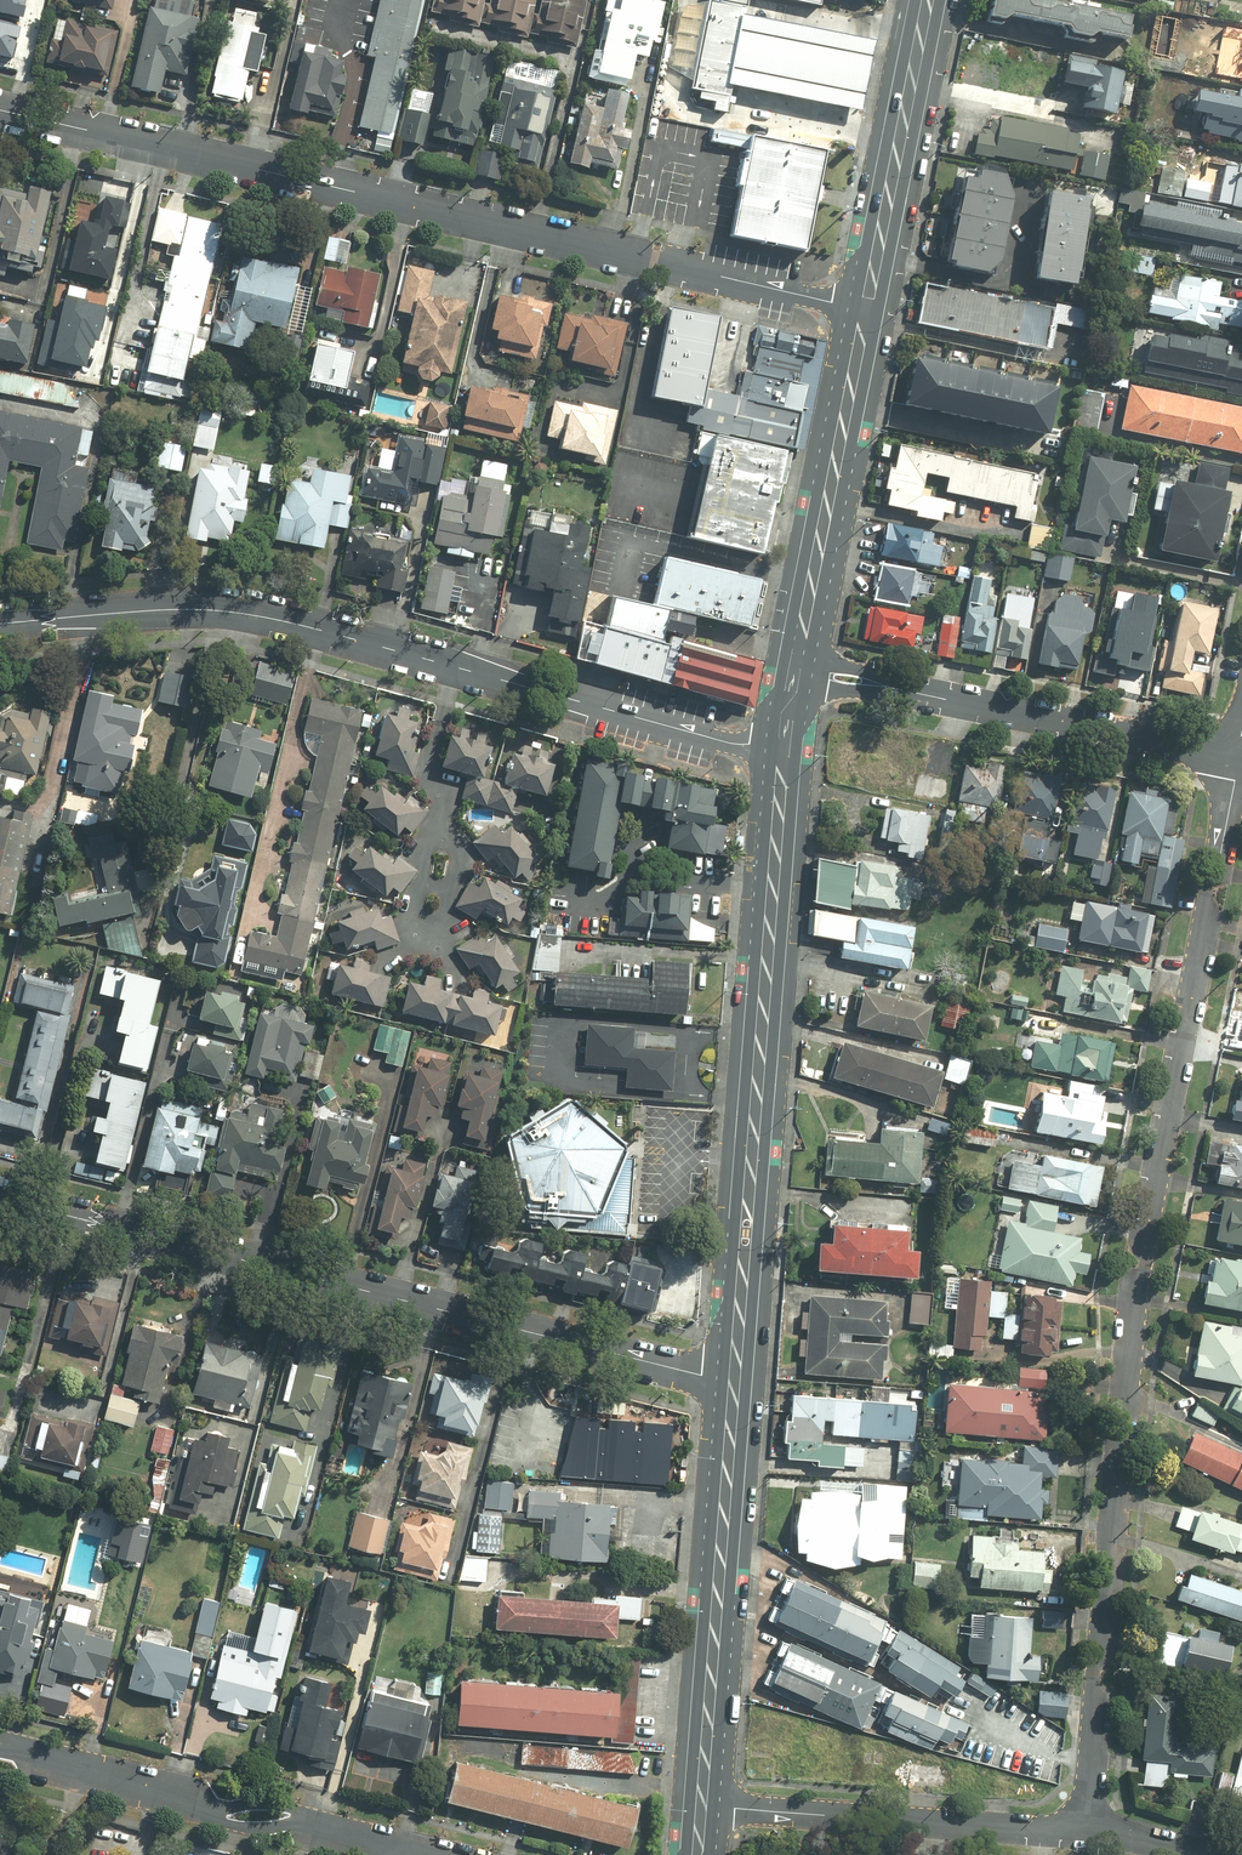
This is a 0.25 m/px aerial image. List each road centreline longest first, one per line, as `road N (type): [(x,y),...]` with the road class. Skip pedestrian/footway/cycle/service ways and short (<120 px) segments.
road 1 (residential): [(1239,758),(1141,1276),(1087,1831)]
road 2 (residential): [(0,110),(867,309)]
road 3 (residential): [(785,753),(233,611),(0,623)]
road 4 (residential): [(0,1197),(736,1382)]
road 5 (primary): [(785,753),(736,1382)]
road 6 (primary): [(736,1382),(703,1807)]
road 7 (residential): [(0,1751),(410,1854)]
road 8 (residential): [(703,1807),(1087,1831)]
road 9 (tertiary): [(890,688),(1239,758)]
road 10 (primary): [(867,309),(798,658)]
road 11 (primary): [(927,0),(867,309)]

